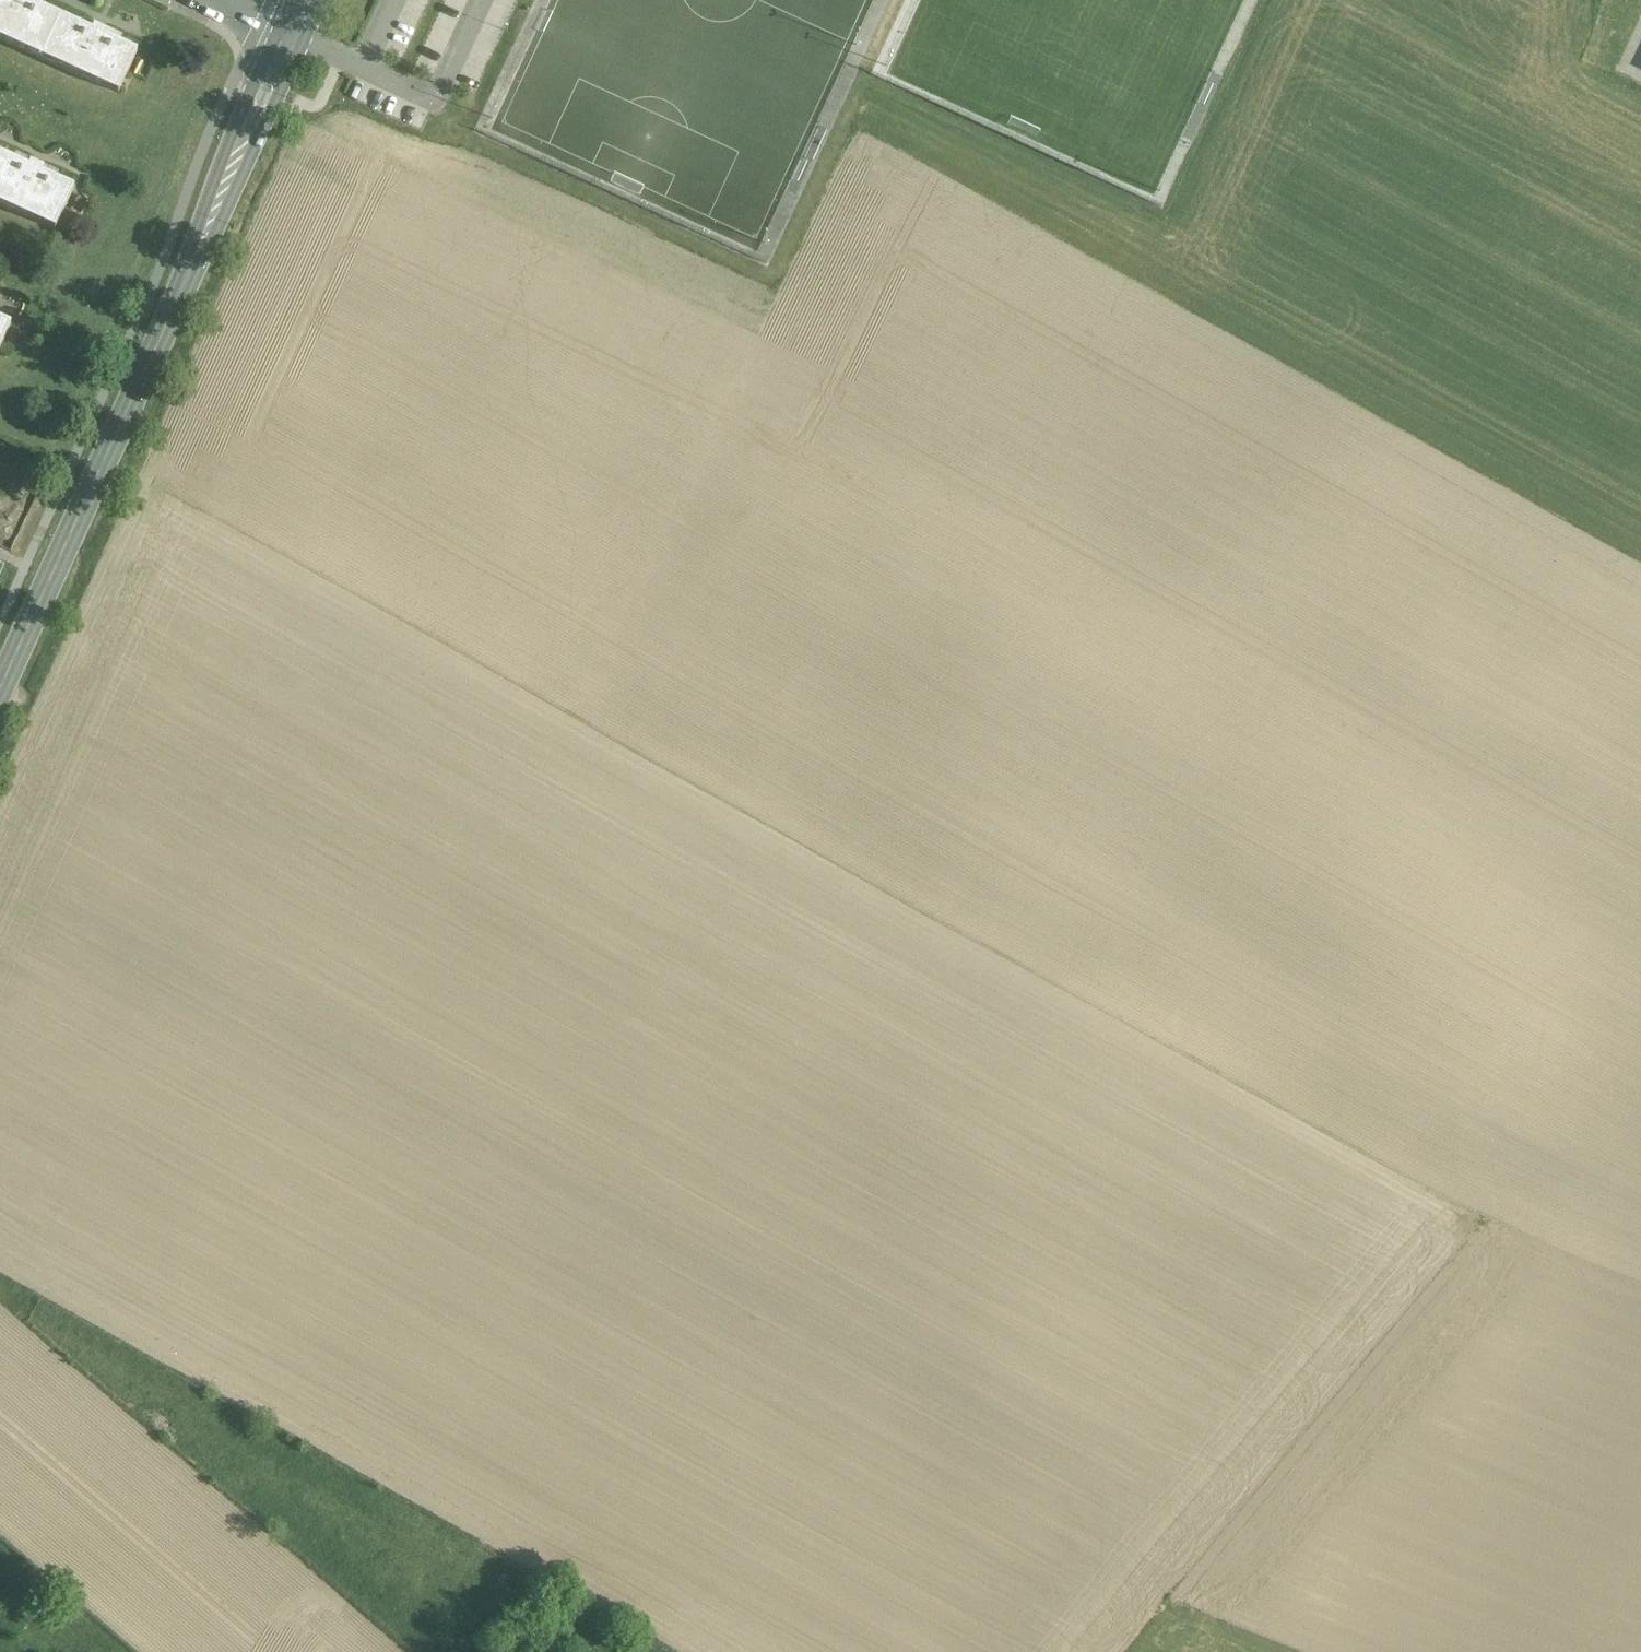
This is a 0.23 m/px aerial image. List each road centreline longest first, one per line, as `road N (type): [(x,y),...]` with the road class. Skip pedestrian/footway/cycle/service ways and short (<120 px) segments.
road 1 (secondary): [(0,691),(297,42)]

